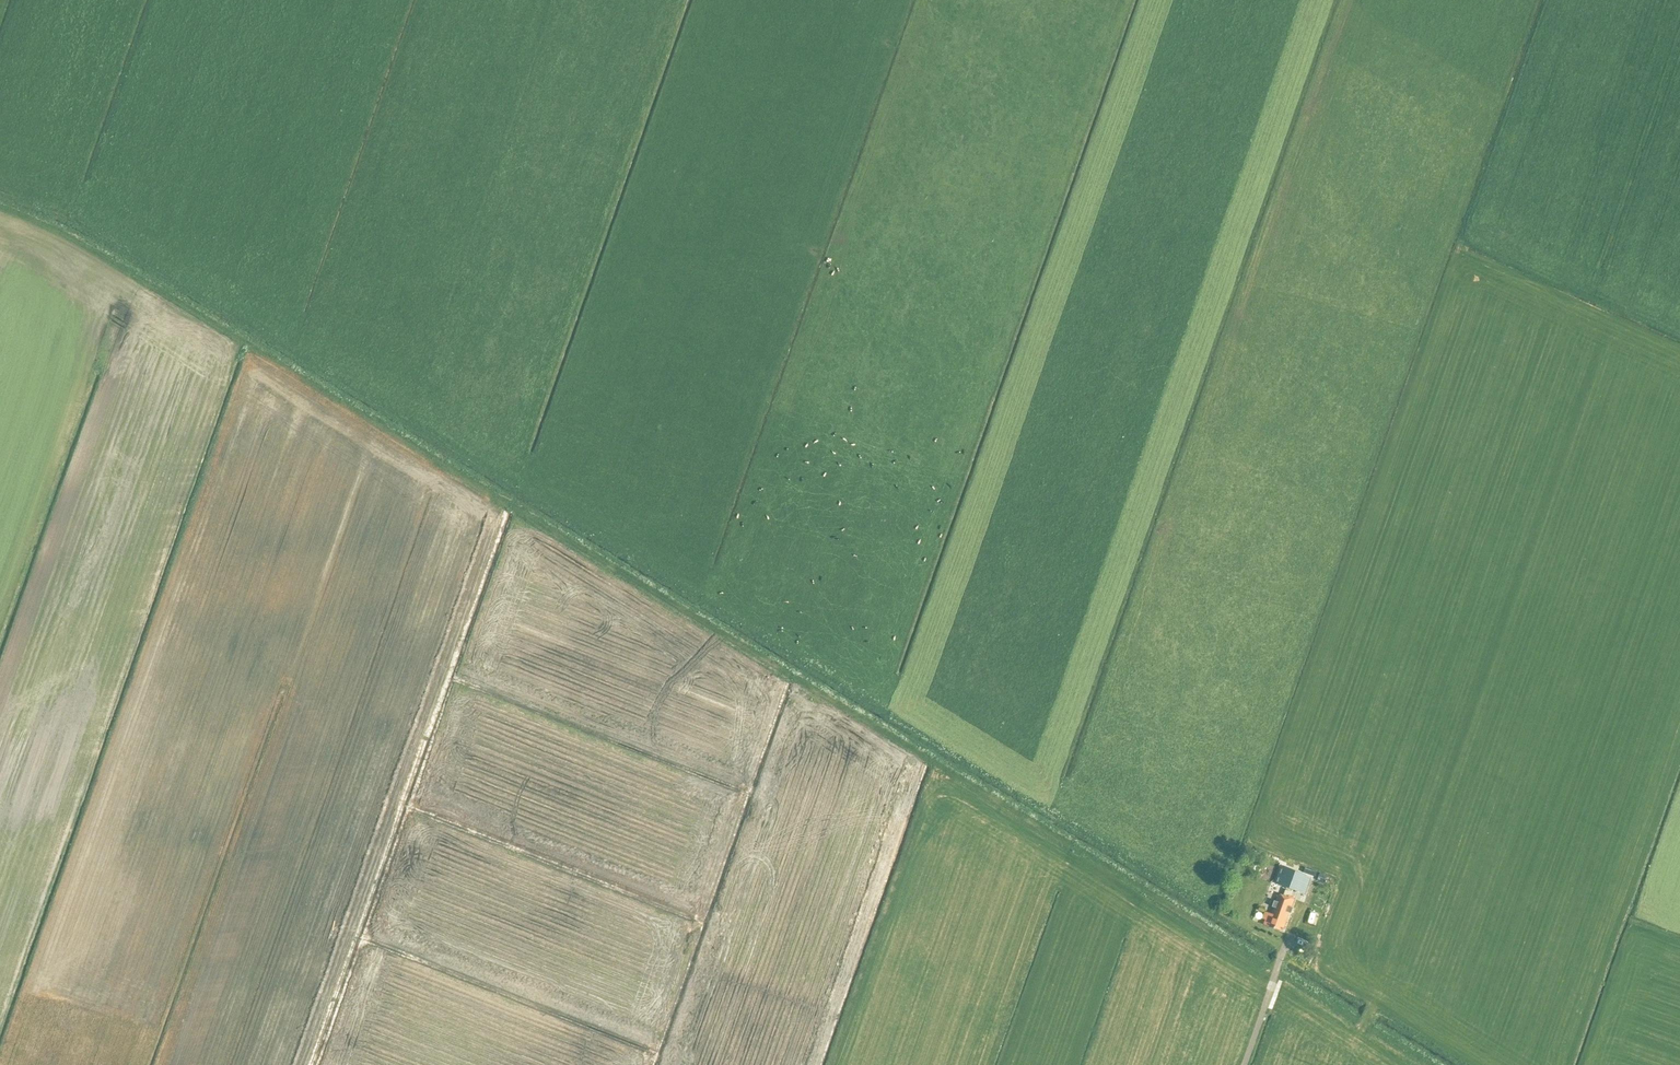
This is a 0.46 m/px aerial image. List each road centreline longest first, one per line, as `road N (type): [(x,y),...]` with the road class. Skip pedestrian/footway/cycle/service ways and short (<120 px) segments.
road 1 (track): [(1245,1064),(1290,939)]

